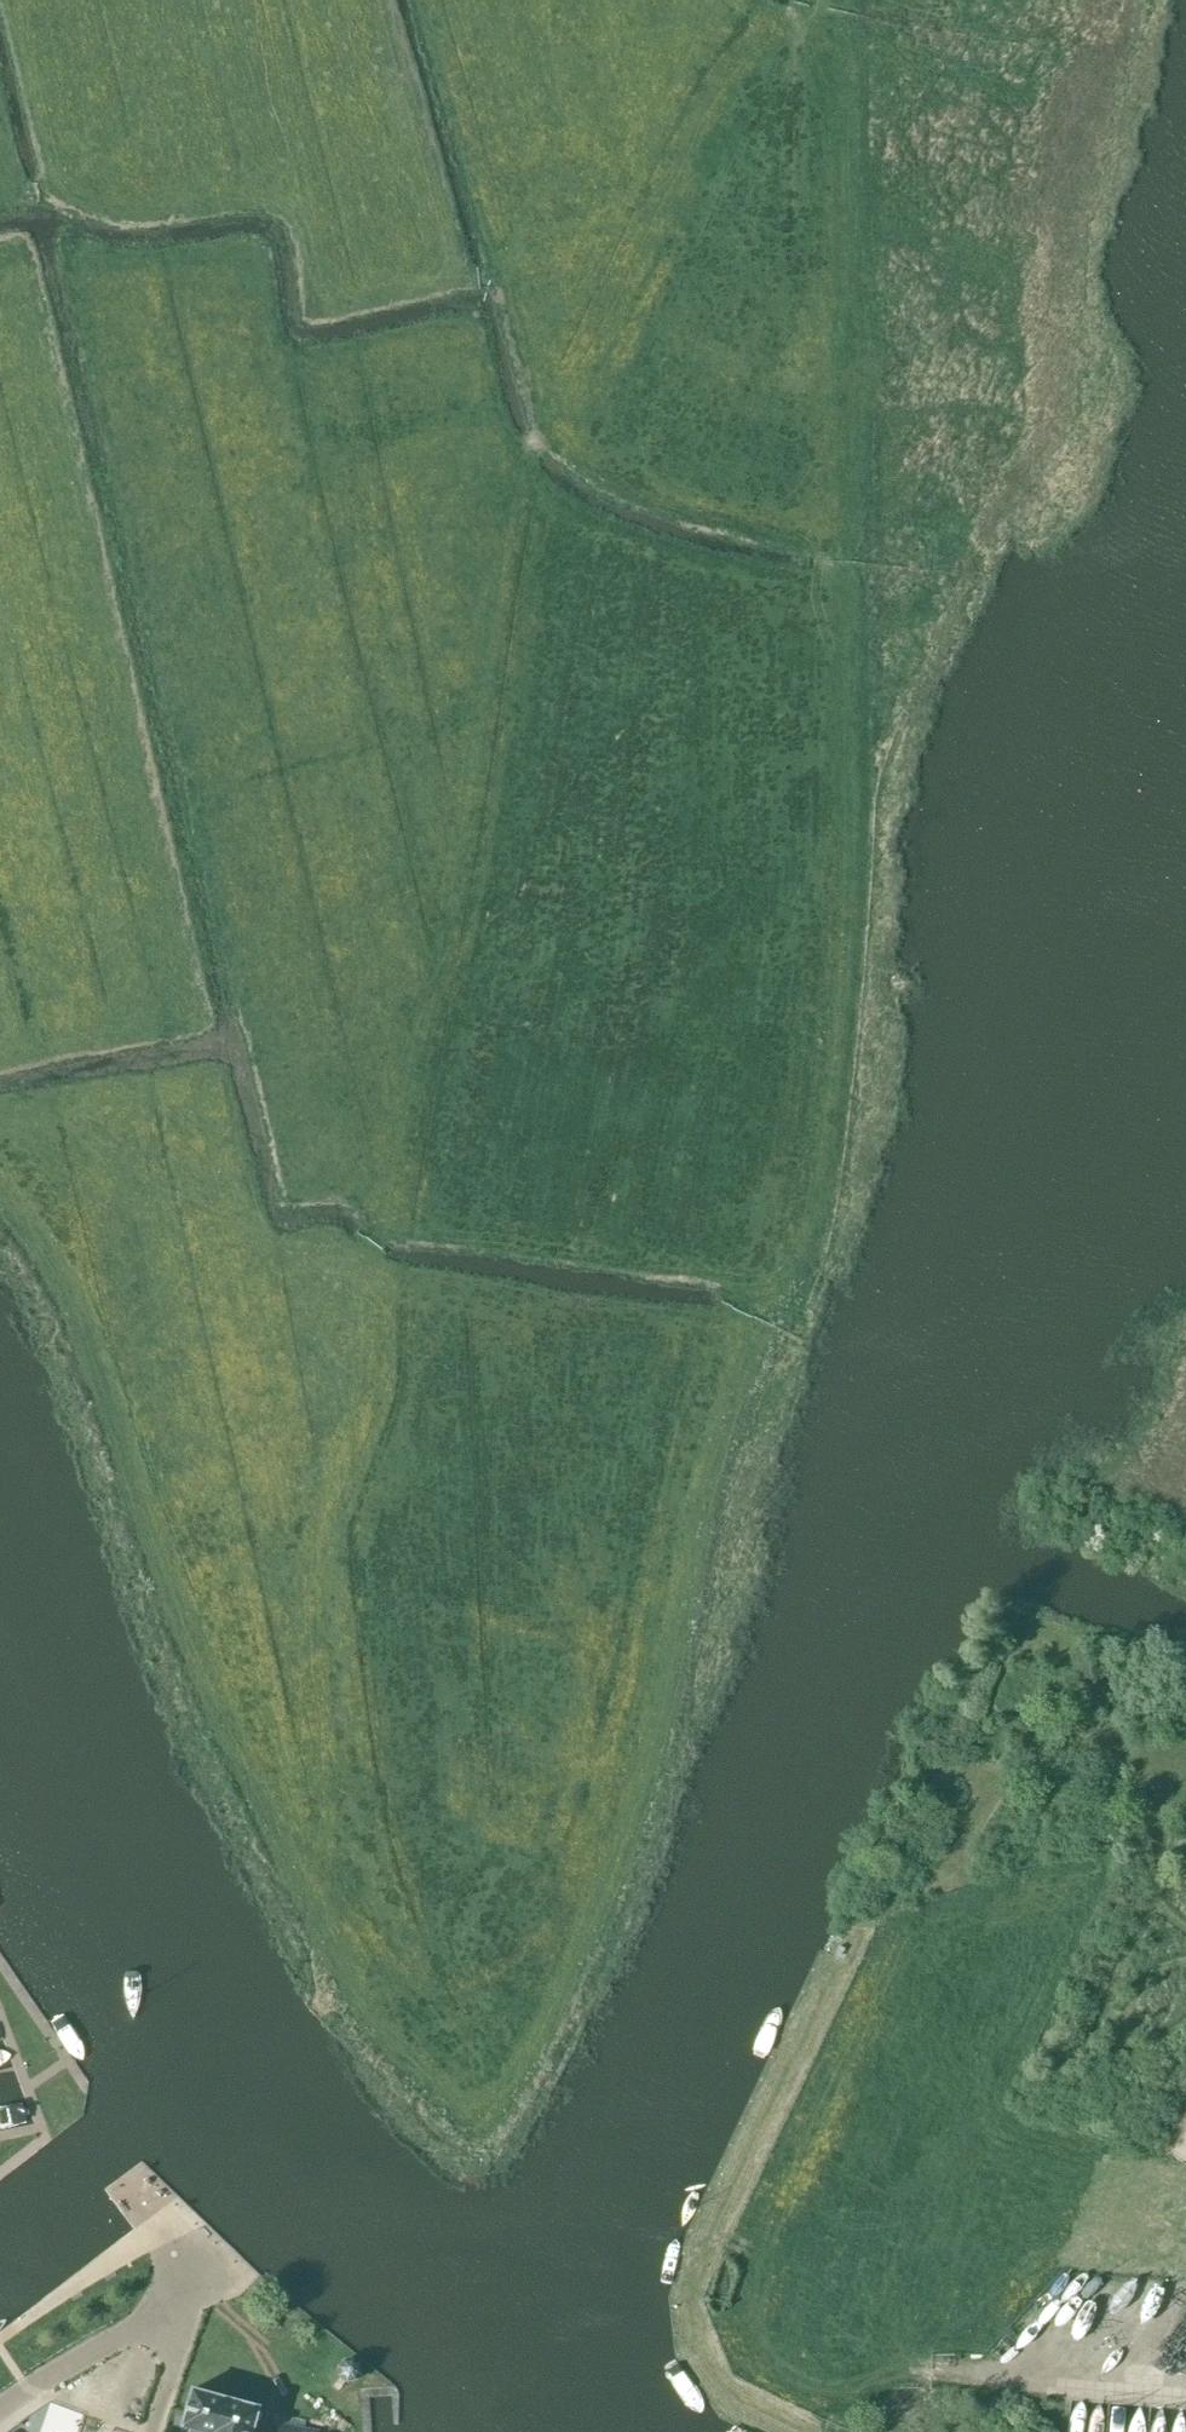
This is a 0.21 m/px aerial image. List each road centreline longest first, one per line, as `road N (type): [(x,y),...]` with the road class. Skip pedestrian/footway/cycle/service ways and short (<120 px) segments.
road 1 (residential): [(0,2410),(138,2326),(172,2350),(147,2431)]

